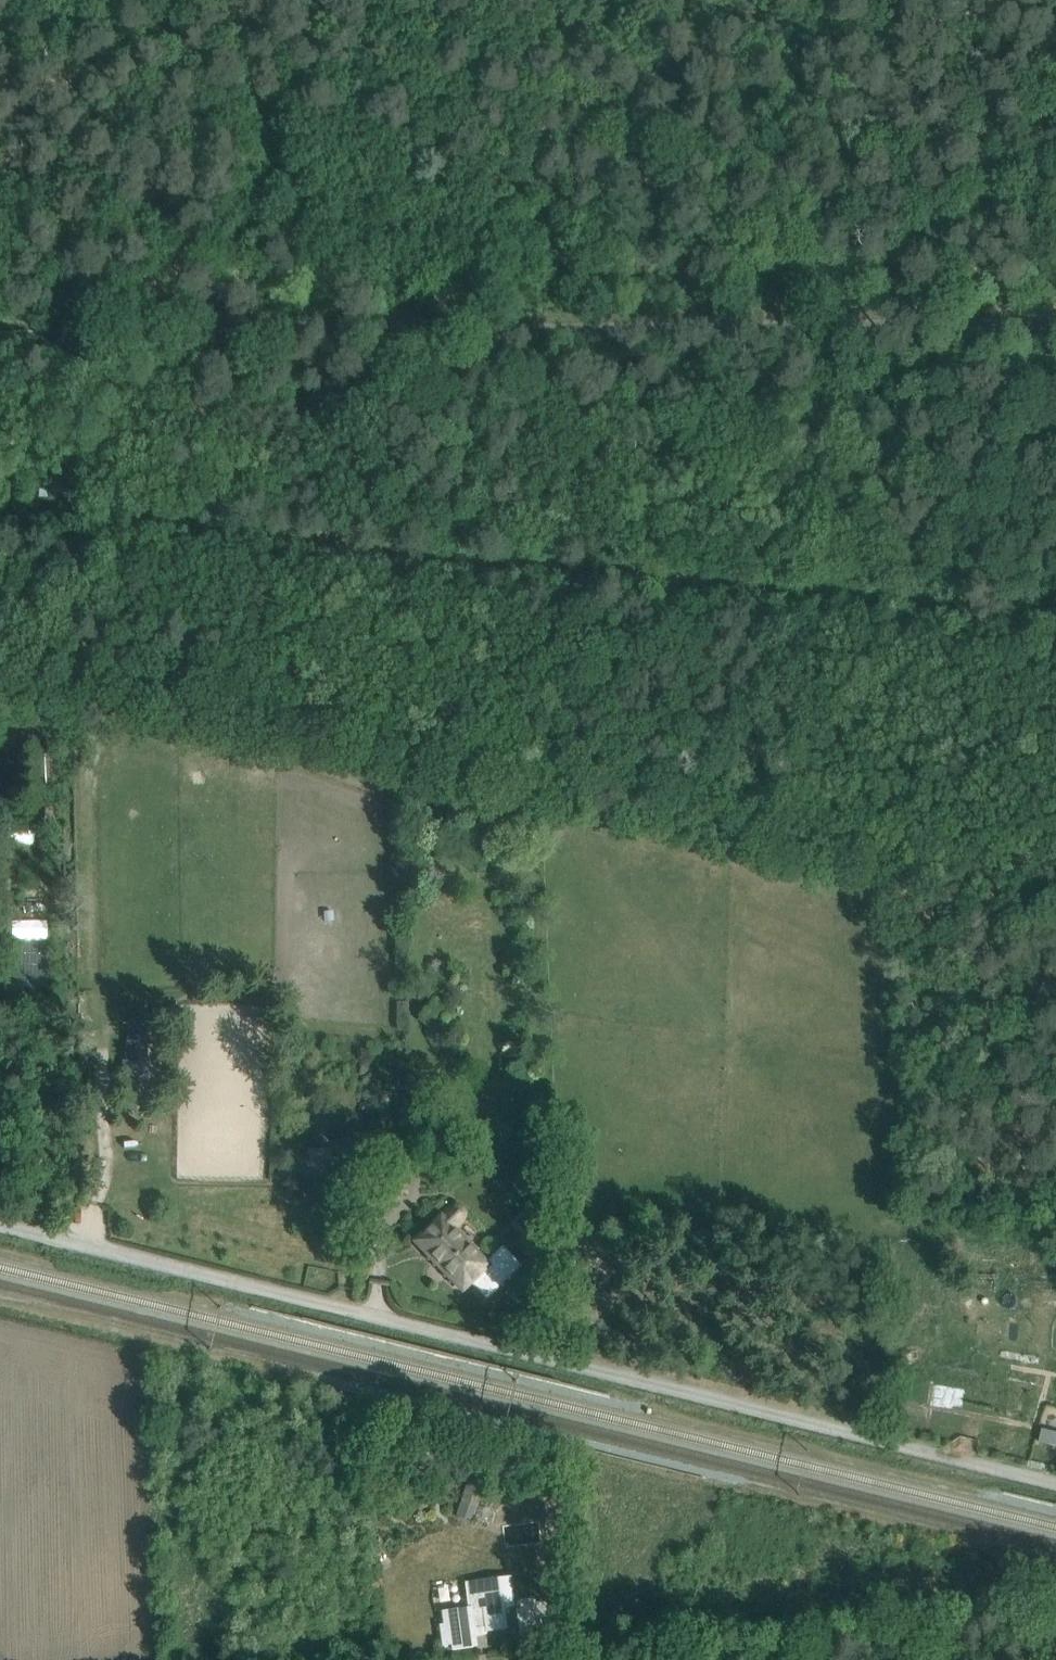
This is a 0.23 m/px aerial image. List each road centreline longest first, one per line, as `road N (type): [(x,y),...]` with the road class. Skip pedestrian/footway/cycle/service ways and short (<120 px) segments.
road 1 (residential): [(0,1225),(1055,1483)]

